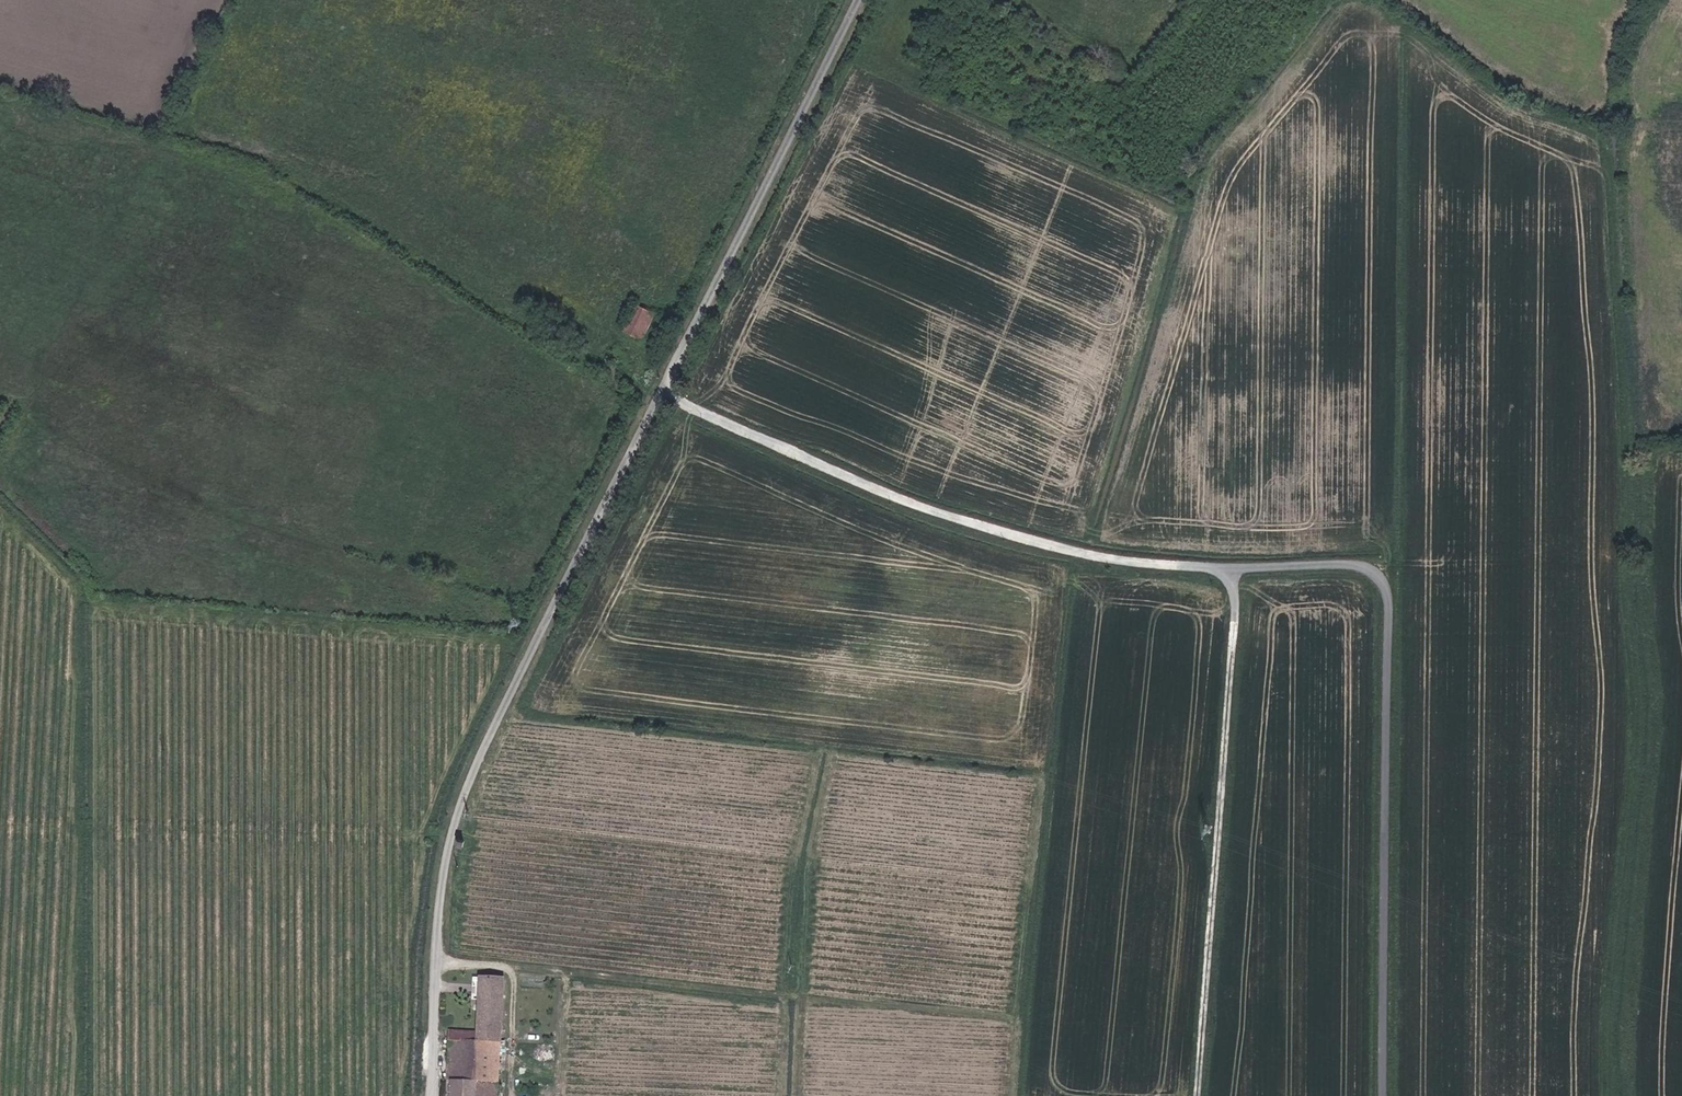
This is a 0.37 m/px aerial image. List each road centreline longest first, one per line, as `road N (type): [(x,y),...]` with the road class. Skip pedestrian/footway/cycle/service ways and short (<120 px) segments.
road 1 (unclassified): [(860,0),(476,777),(446,882),(436,1095)]

